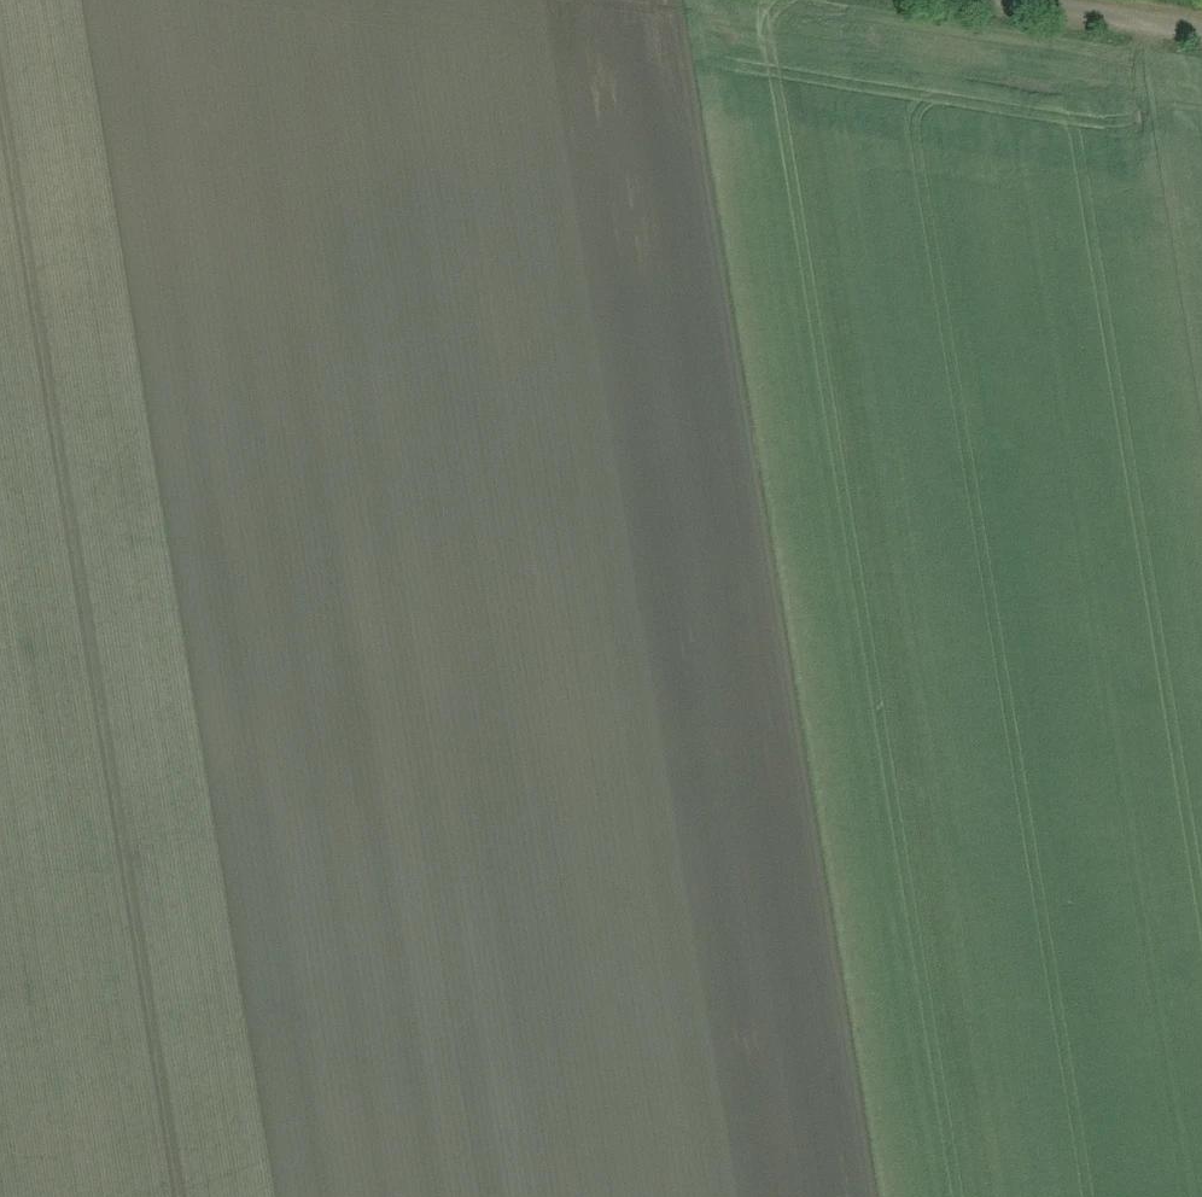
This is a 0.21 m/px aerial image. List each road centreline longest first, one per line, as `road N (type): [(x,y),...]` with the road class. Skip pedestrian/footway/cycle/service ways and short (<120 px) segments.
road 1 (unclassified): [(1201,33),(992,0)]

